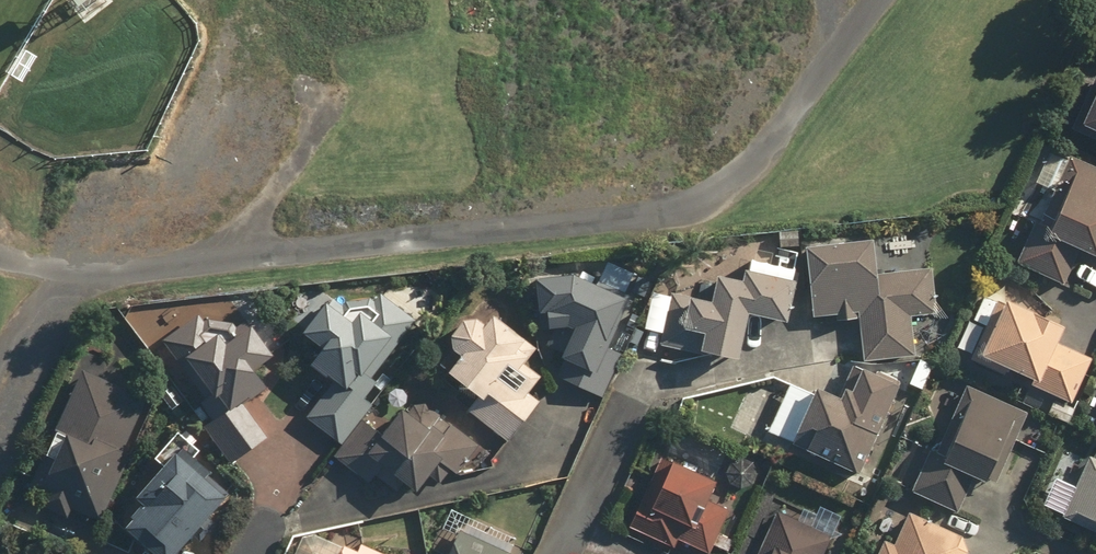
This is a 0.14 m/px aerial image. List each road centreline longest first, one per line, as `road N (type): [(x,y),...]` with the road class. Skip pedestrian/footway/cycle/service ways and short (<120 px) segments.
road 1 (residential): [(560,553),(631,396)]

